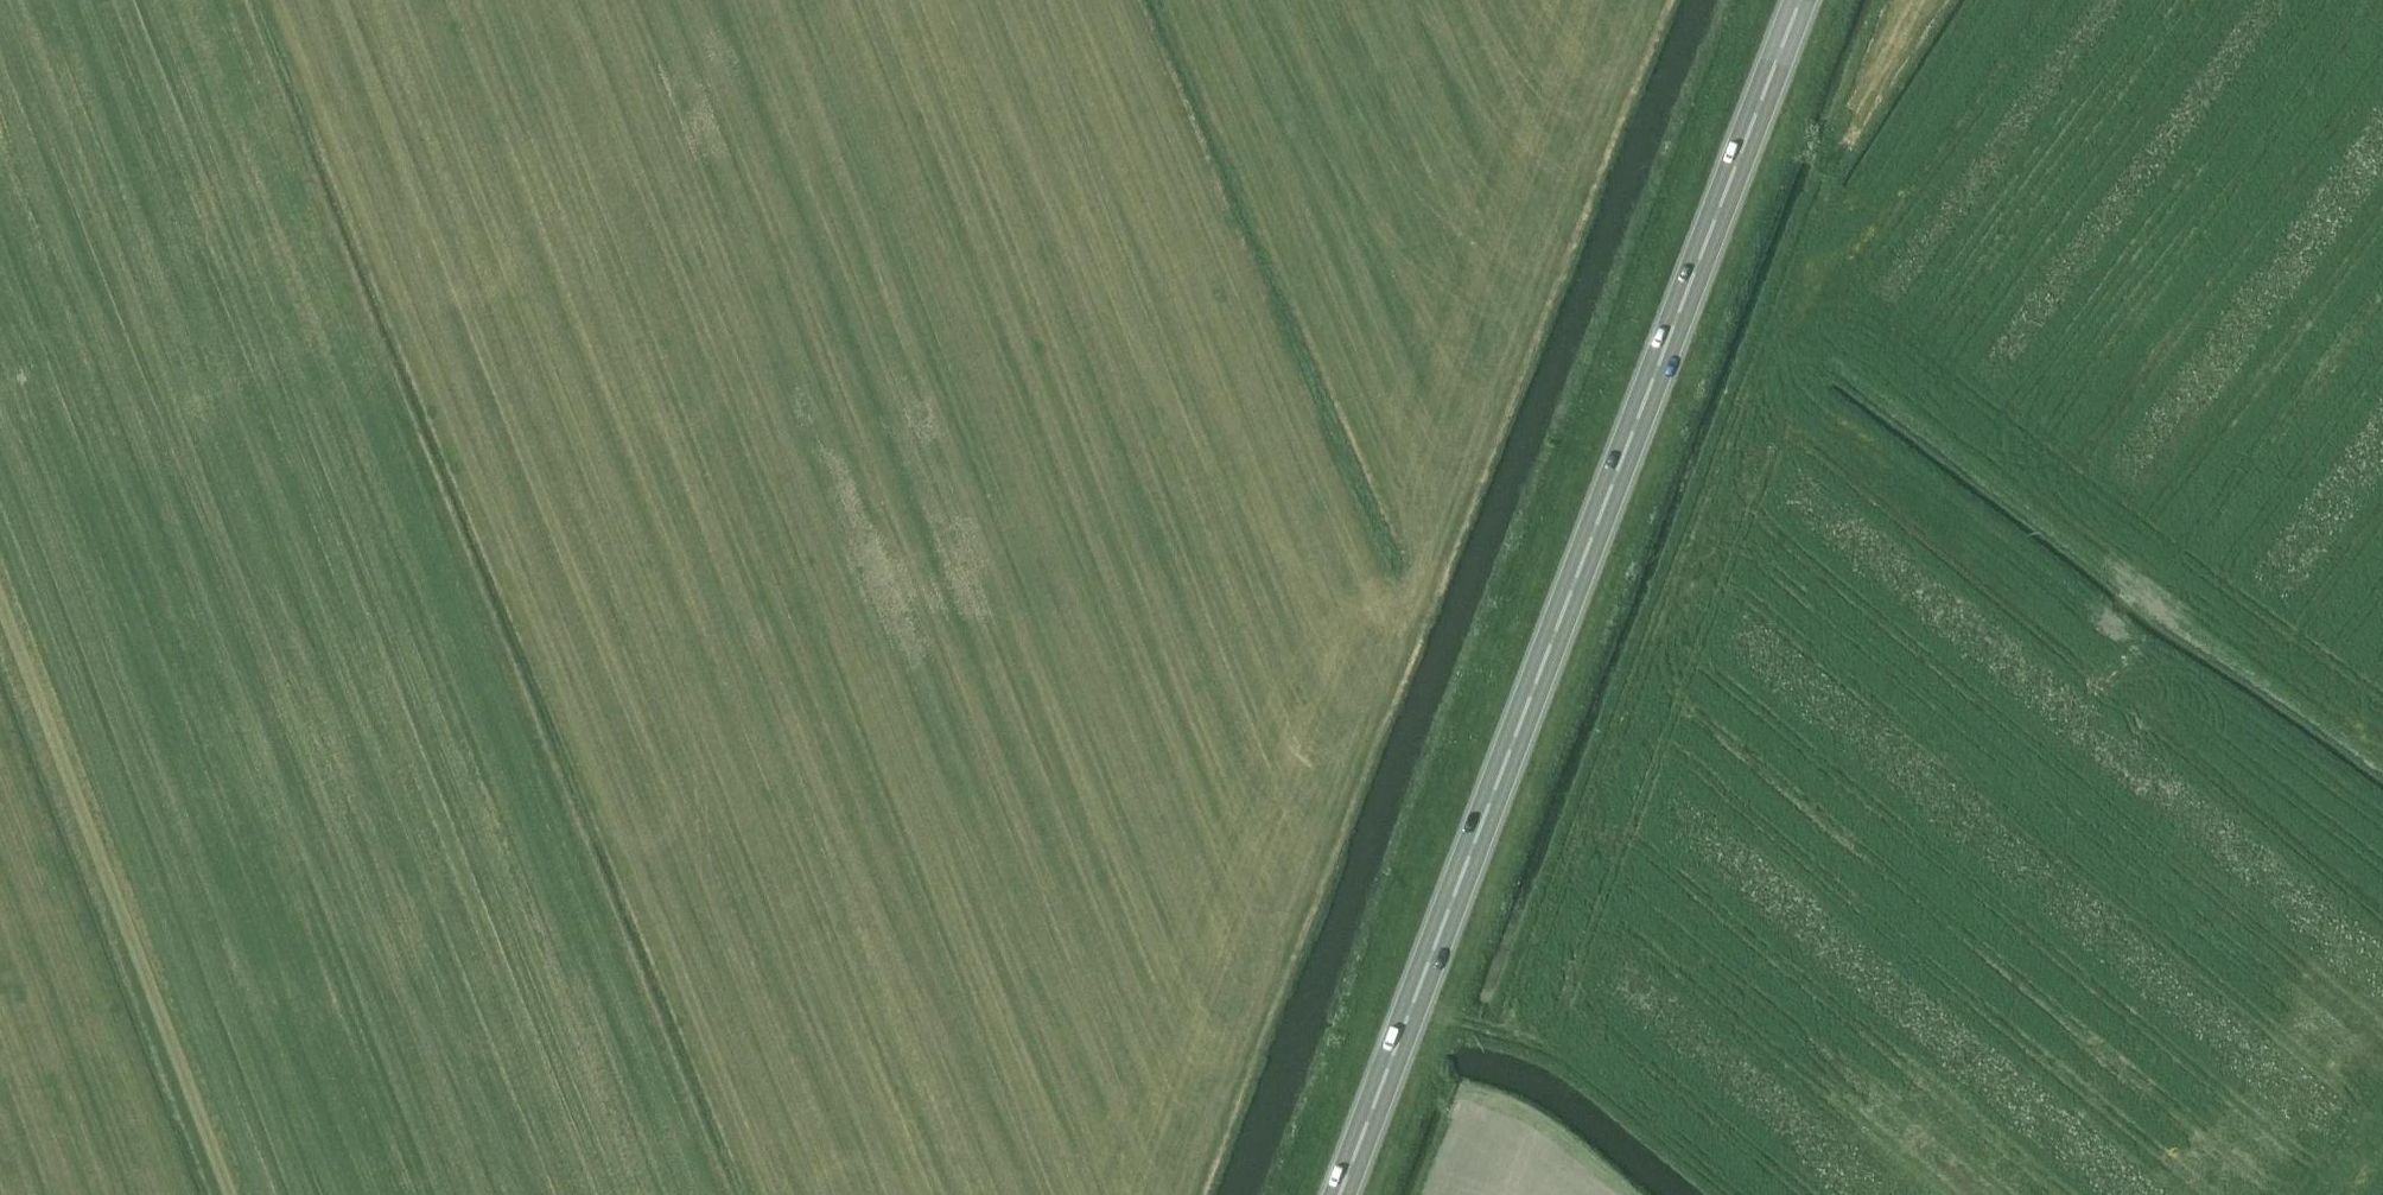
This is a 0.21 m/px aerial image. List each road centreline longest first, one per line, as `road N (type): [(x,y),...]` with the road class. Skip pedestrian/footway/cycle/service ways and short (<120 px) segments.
road 1 (trunk): [(1344,1194),(1803,0)]

